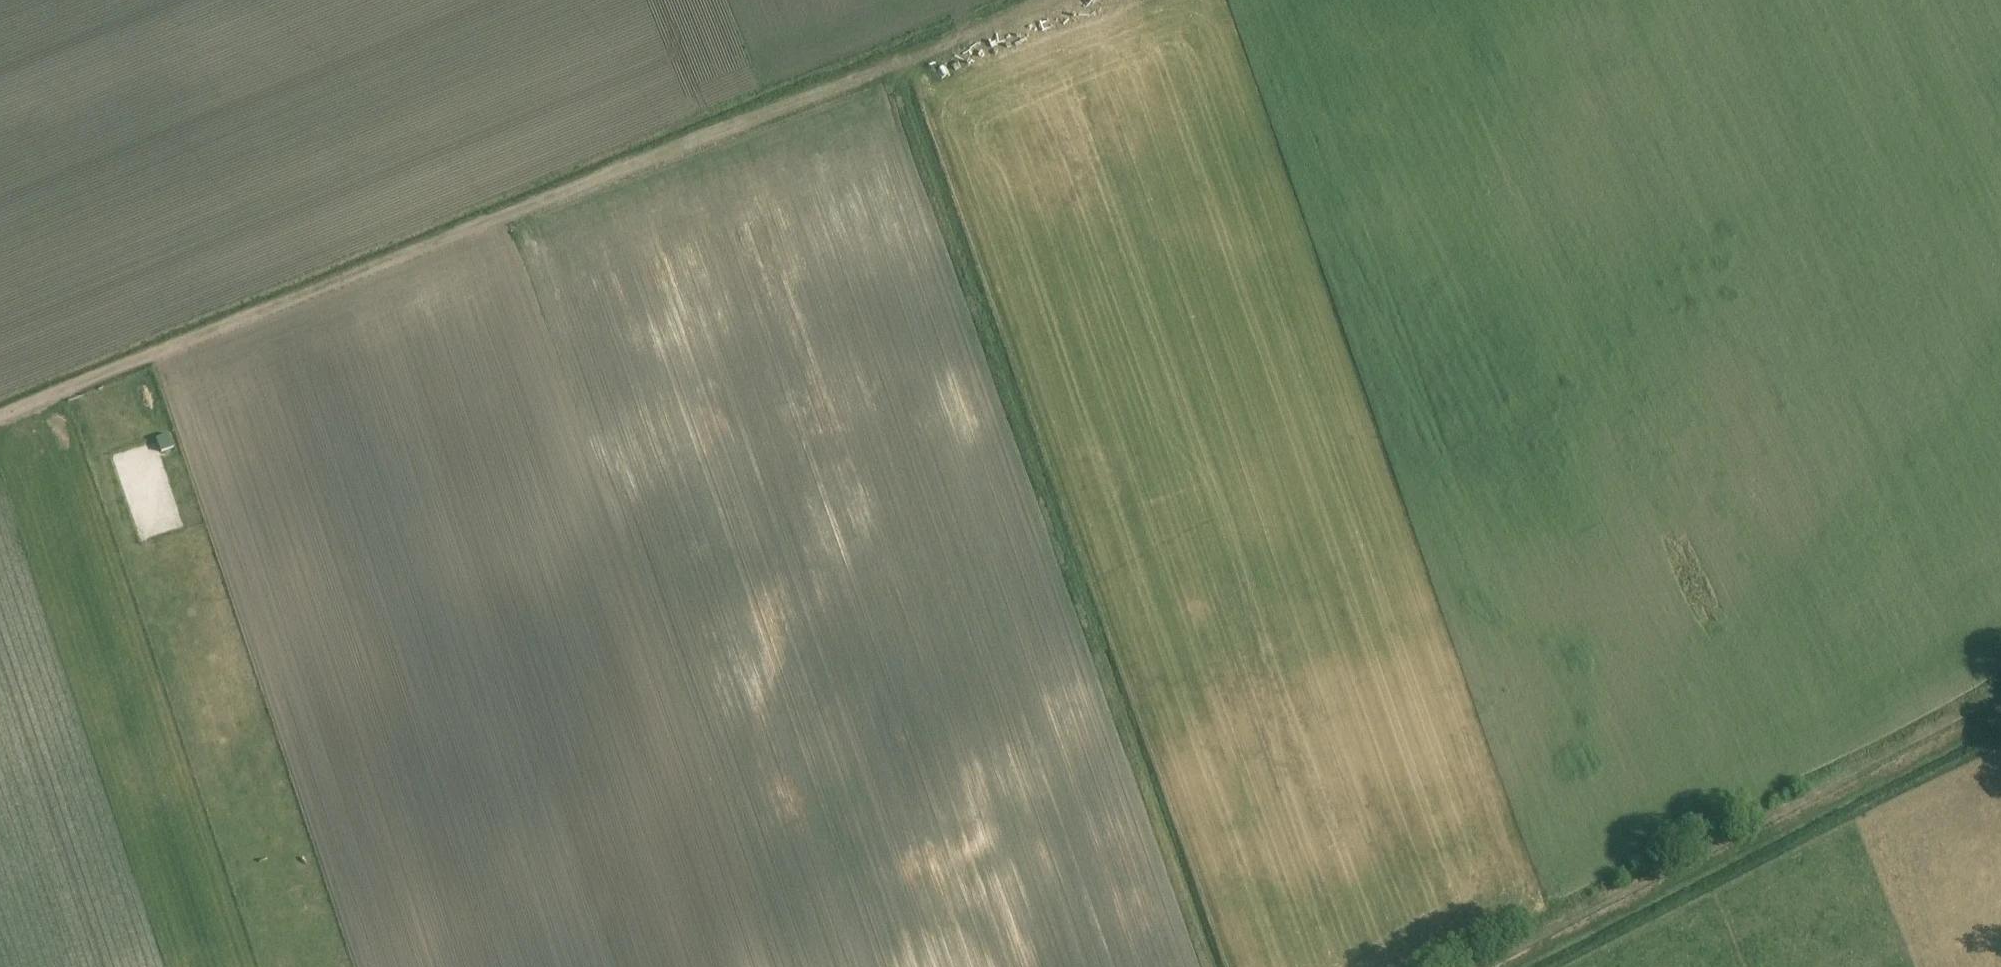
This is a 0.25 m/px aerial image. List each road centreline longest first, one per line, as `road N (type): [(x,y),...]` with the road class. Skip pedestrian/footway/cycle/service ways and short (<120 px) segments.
road 1 (track): [(0,415),(1041,0)]
road 2 (track): [(2000,701),(1470,966)]

